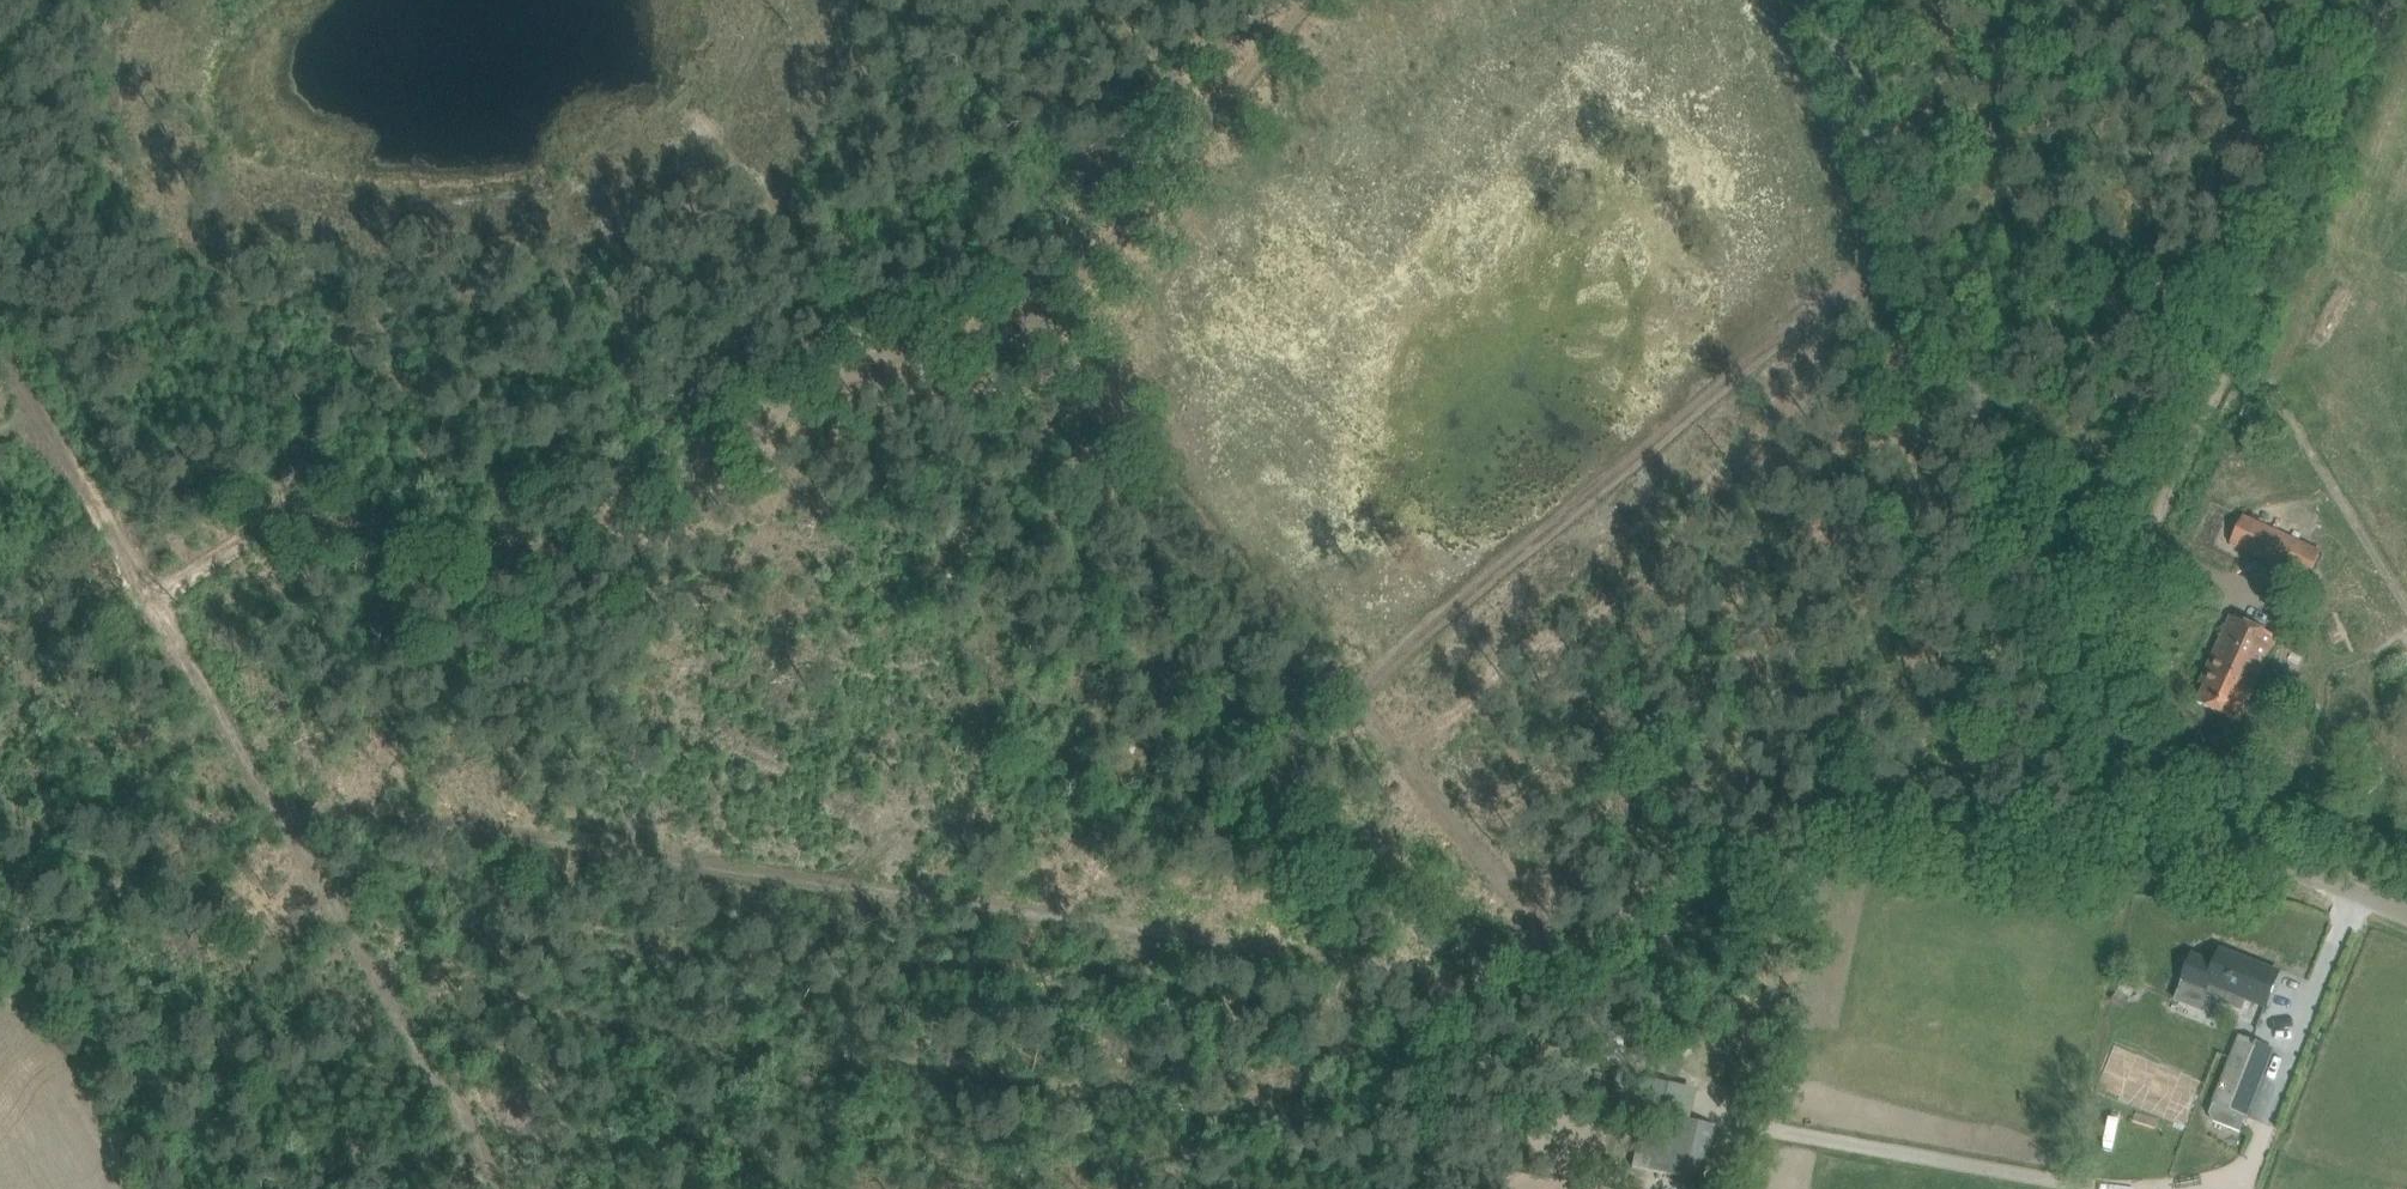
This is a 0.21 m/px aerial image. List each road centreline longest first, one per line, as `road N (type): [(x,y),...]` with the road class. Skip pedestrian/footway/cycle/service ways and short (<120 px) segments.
road 1 (unclassified): [(2406,913),(2218,835),(2175,803),(2120,743),(2076,653),(1820,0)]
road 2 (track): [(2076,653),(2107,637),(2395,0)]

